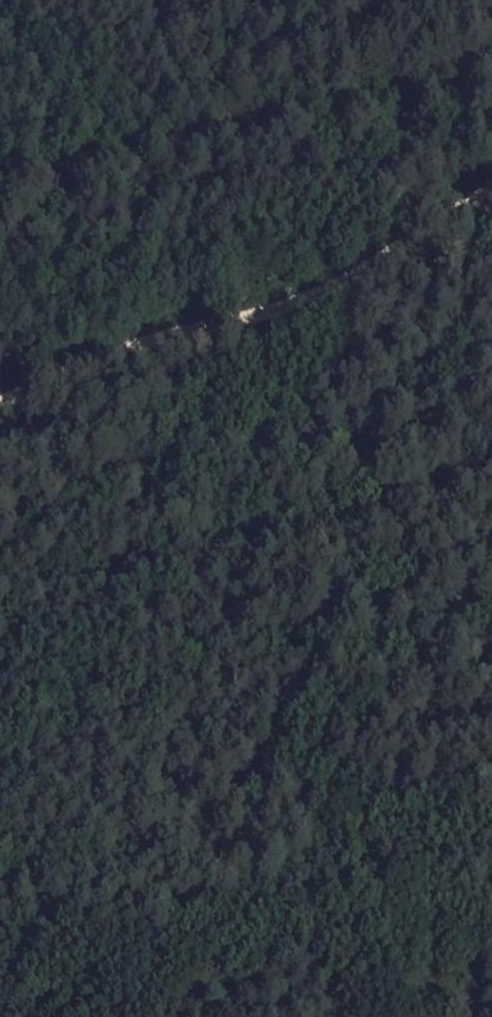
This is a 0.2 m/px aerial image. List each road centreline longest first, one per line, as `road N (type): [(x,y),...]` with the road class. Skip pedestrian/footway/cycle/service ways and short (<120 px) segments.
road 1 (track): [(491,191),(336,281),(0,397)]
road 2 (track): [(0,164),(74,159),(491,53)]

